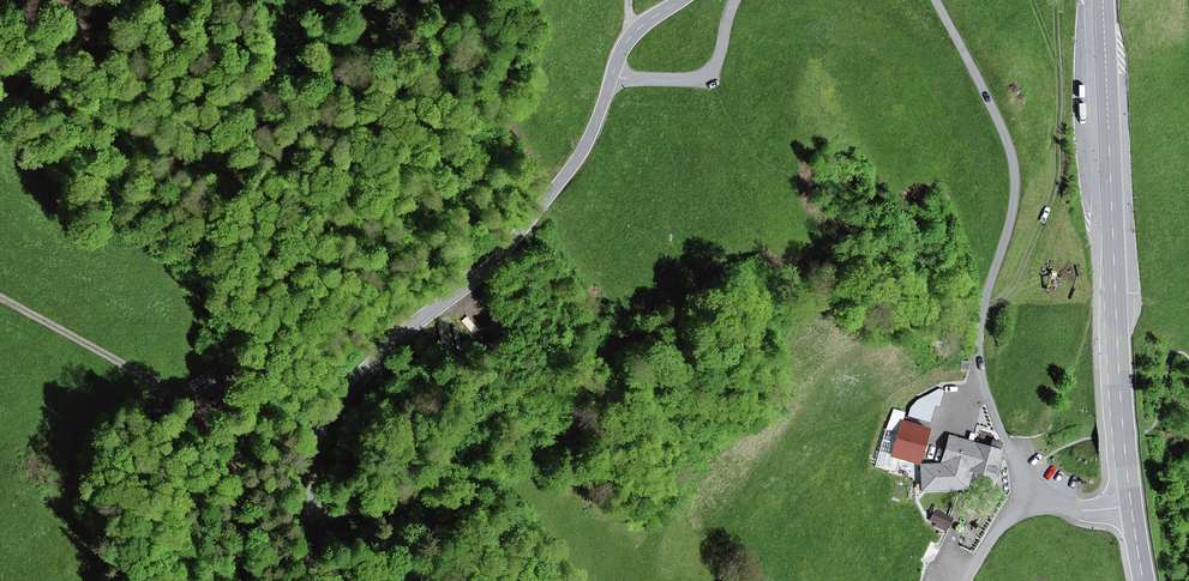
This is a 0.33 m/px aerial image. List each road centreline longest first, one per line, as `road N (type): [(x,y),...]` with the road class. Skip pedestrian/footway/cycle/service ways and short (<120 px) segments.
road 1 (tertiary): [(614,73),(577,162),(539,209),(332,409),(319,435),(313,540),(298,580)]
road 2 (unclassified): [(1044,498),(1018,470),(977,359),(1017,173),(993,107),(935,0)]
road 3 (primary): [(1103,0),(1131,505)]
road 4 (track): [(245,580),(235,473),(213,417),(0,298)]
road 5 (track): [(980,318),(1018,278),(1057,181),(1055,0)]
road 6 (unclassified): [(733,0),(707,70),(670,80),(614,73)]

